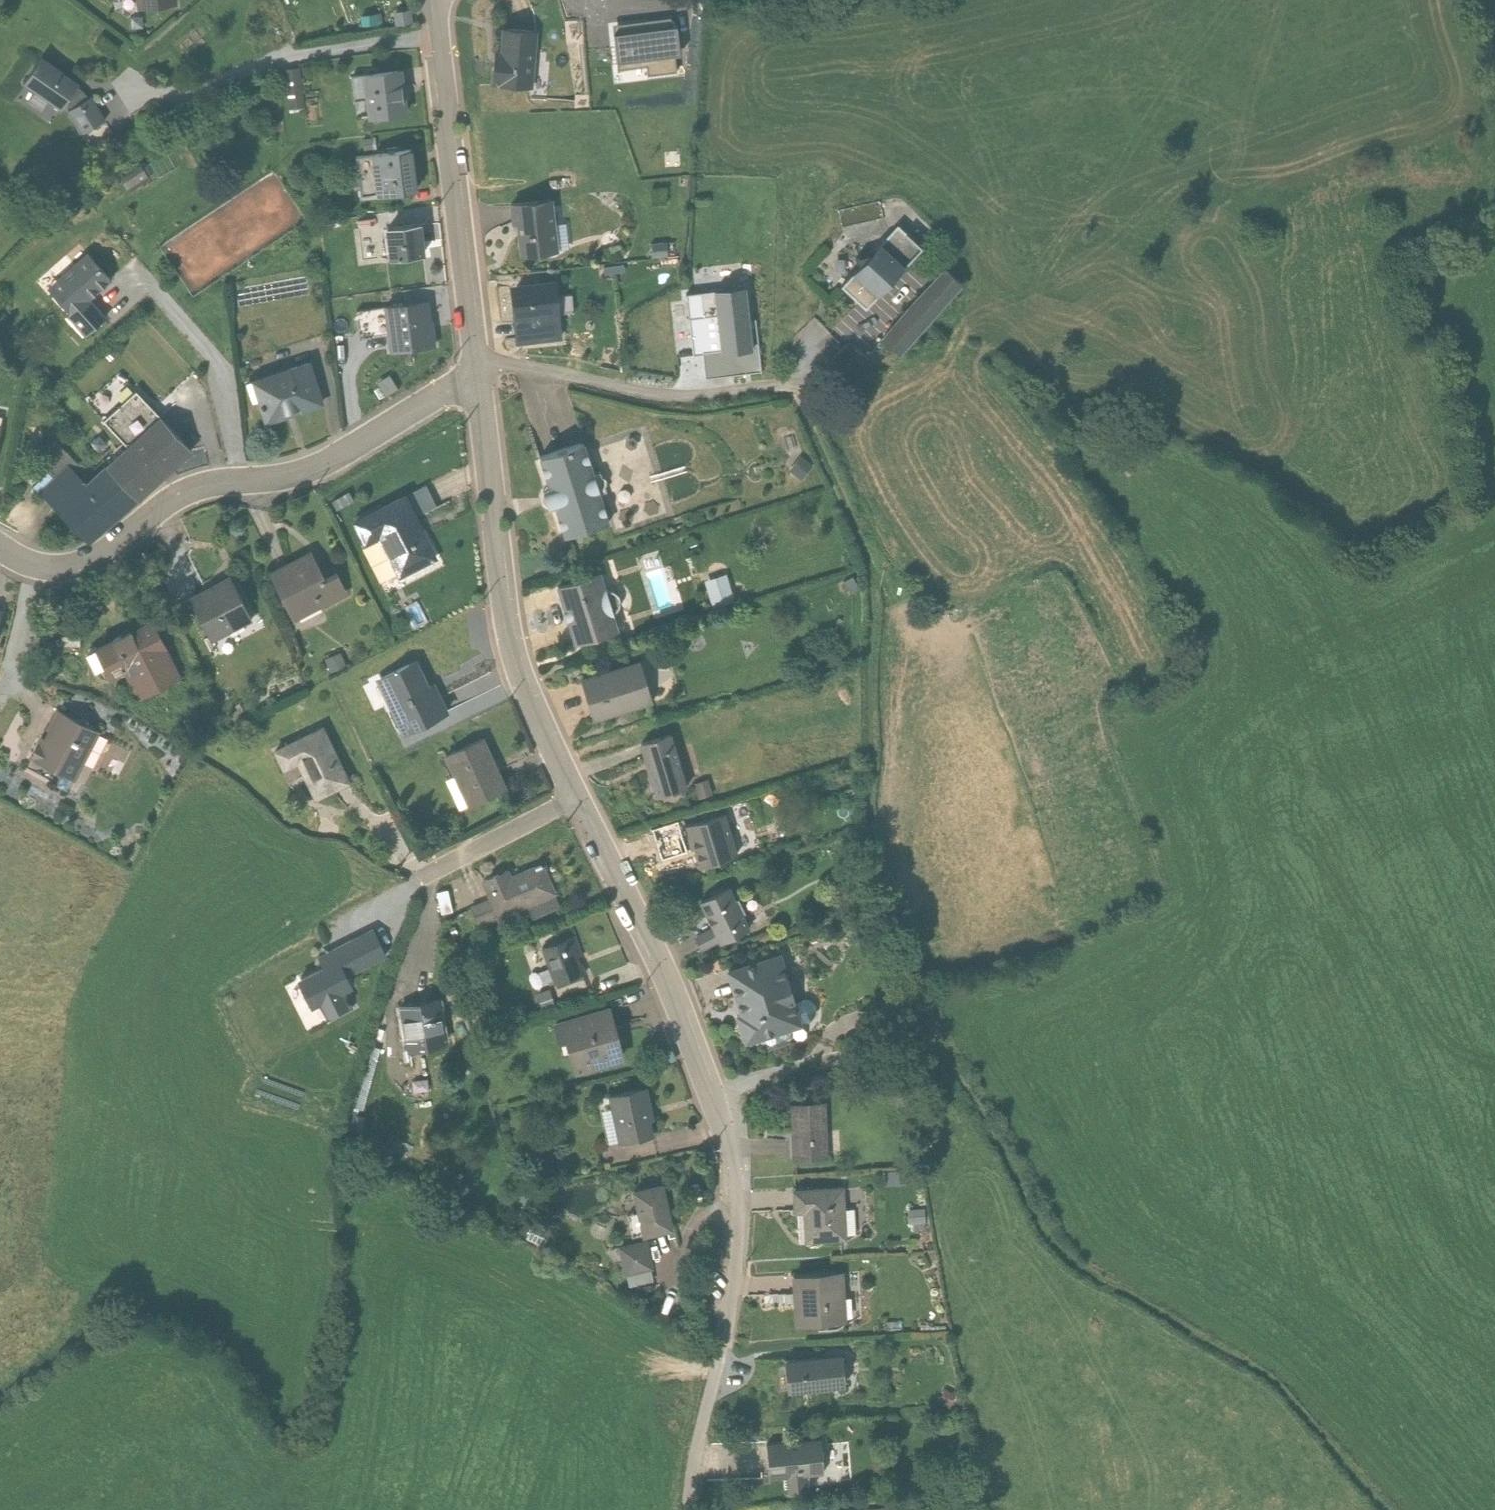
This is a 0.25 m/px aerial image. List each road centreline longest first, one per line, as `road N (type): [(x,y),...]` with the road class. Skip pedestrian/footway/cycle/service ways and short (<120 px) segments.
road 1 (unclassified): [(580,798),(697,1055),(737,1192),(729,1308),(688,1509)]
road 2 (residential): [(0,547),(42,566),(74,567),(190,491),(336,458),(478,370)]
road 3 (unclassified): [(478,370),(510,644),(580,798)]
road 4 (residential): [(433,0),(478,370)]
road 5 (unclassified): [(478,370),(516,368),(676,397),(791,384)]
road 6 (track): [(791,384),(866,561)]
road 7 (residential): [(420,877),(580,798)]
road 8 (track): [(819,1068),(939,1049)]

